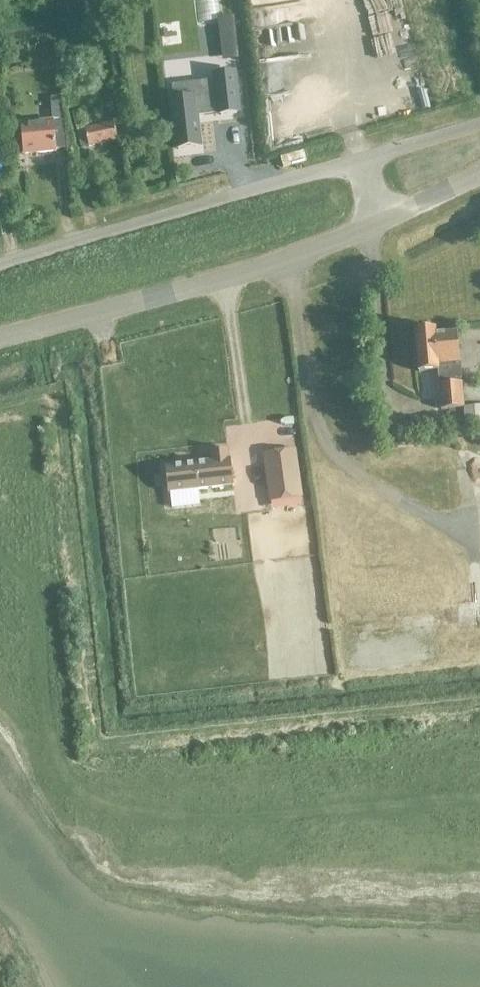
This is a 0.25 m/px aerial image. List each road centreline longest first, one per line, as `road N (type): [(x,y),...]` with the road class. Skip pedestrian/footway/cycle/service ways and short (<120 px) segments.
road 1 (unclassified): [(0,338),(223,281),(479,176)]
road 2 (unclassified): [(479,125),(0,263)]

